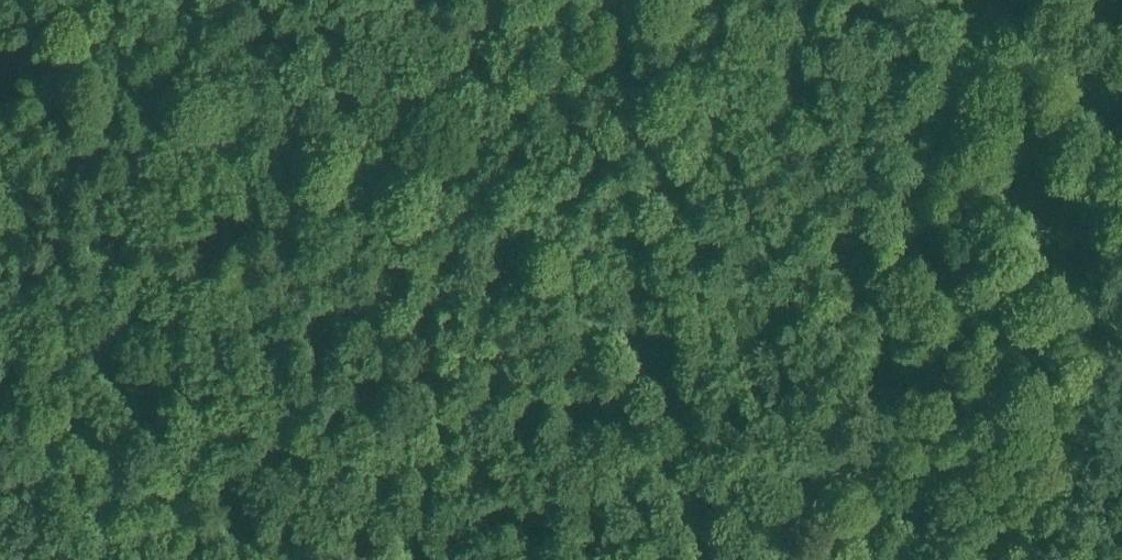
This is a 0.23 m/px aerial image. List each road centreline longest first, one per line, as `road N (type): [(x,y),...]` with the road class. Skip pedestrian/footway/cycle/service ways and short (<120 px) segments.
road 1 (track): [(756,559),(977,0)]

